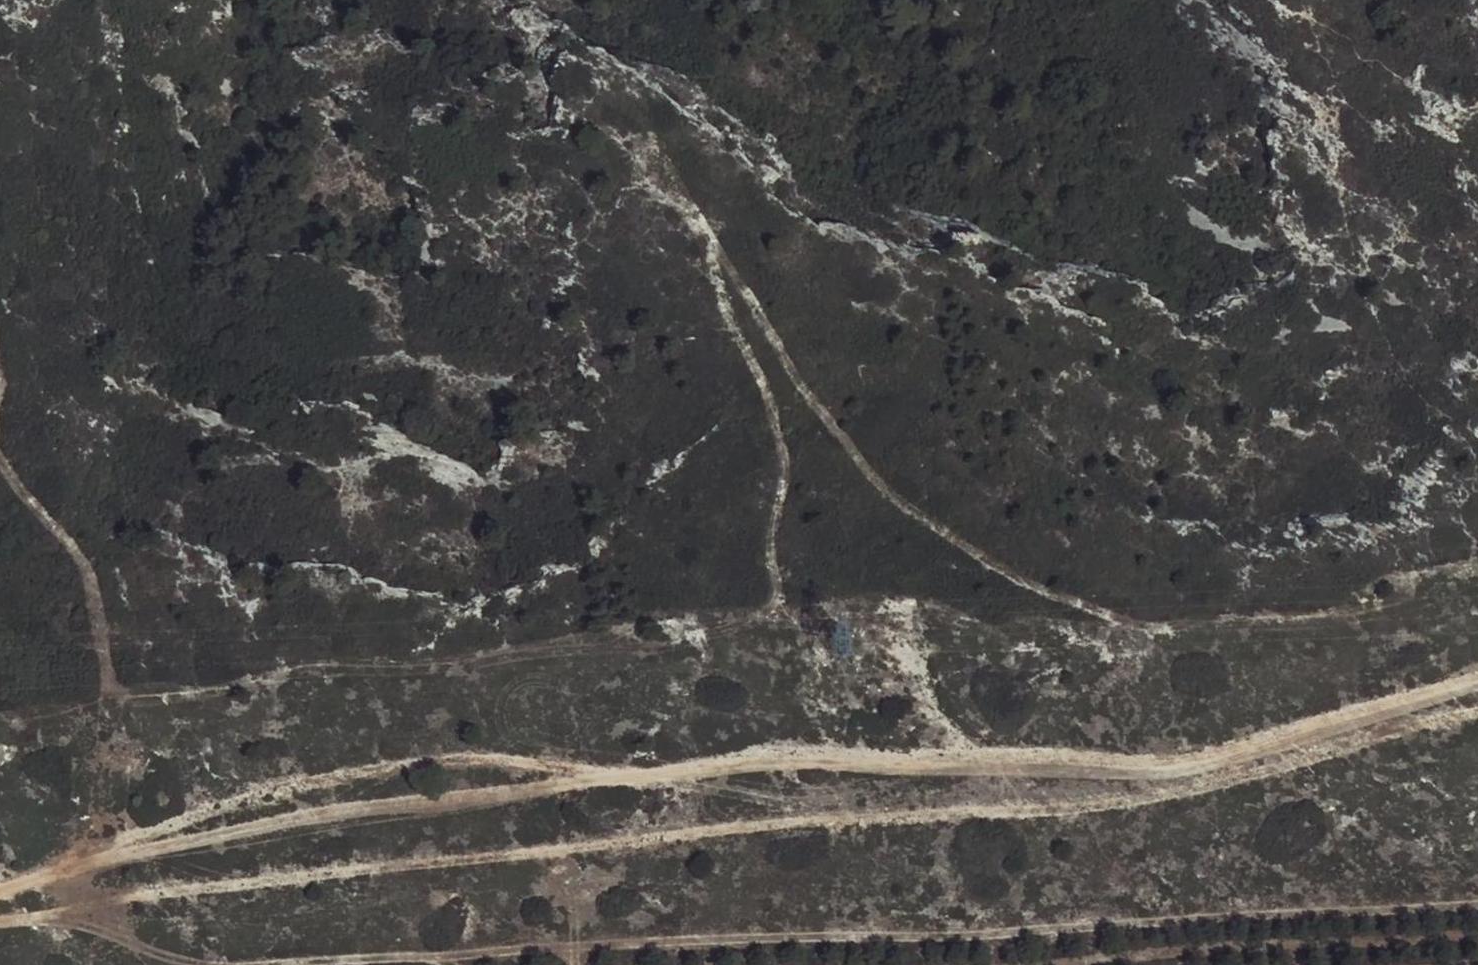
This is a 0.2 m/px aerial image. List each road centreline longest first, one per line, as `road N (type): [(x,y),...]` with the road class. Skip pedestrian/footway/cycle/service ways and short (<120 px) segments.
road 1 (track): [(1477,668),(1189,757),(929,736),(748,737),(650,776),(613,780),(463,754),(389,758),(237,794),(0,889)]
road 2 (track): [(437,964),(424,958),(219,957),(140,940),(52,868)]

